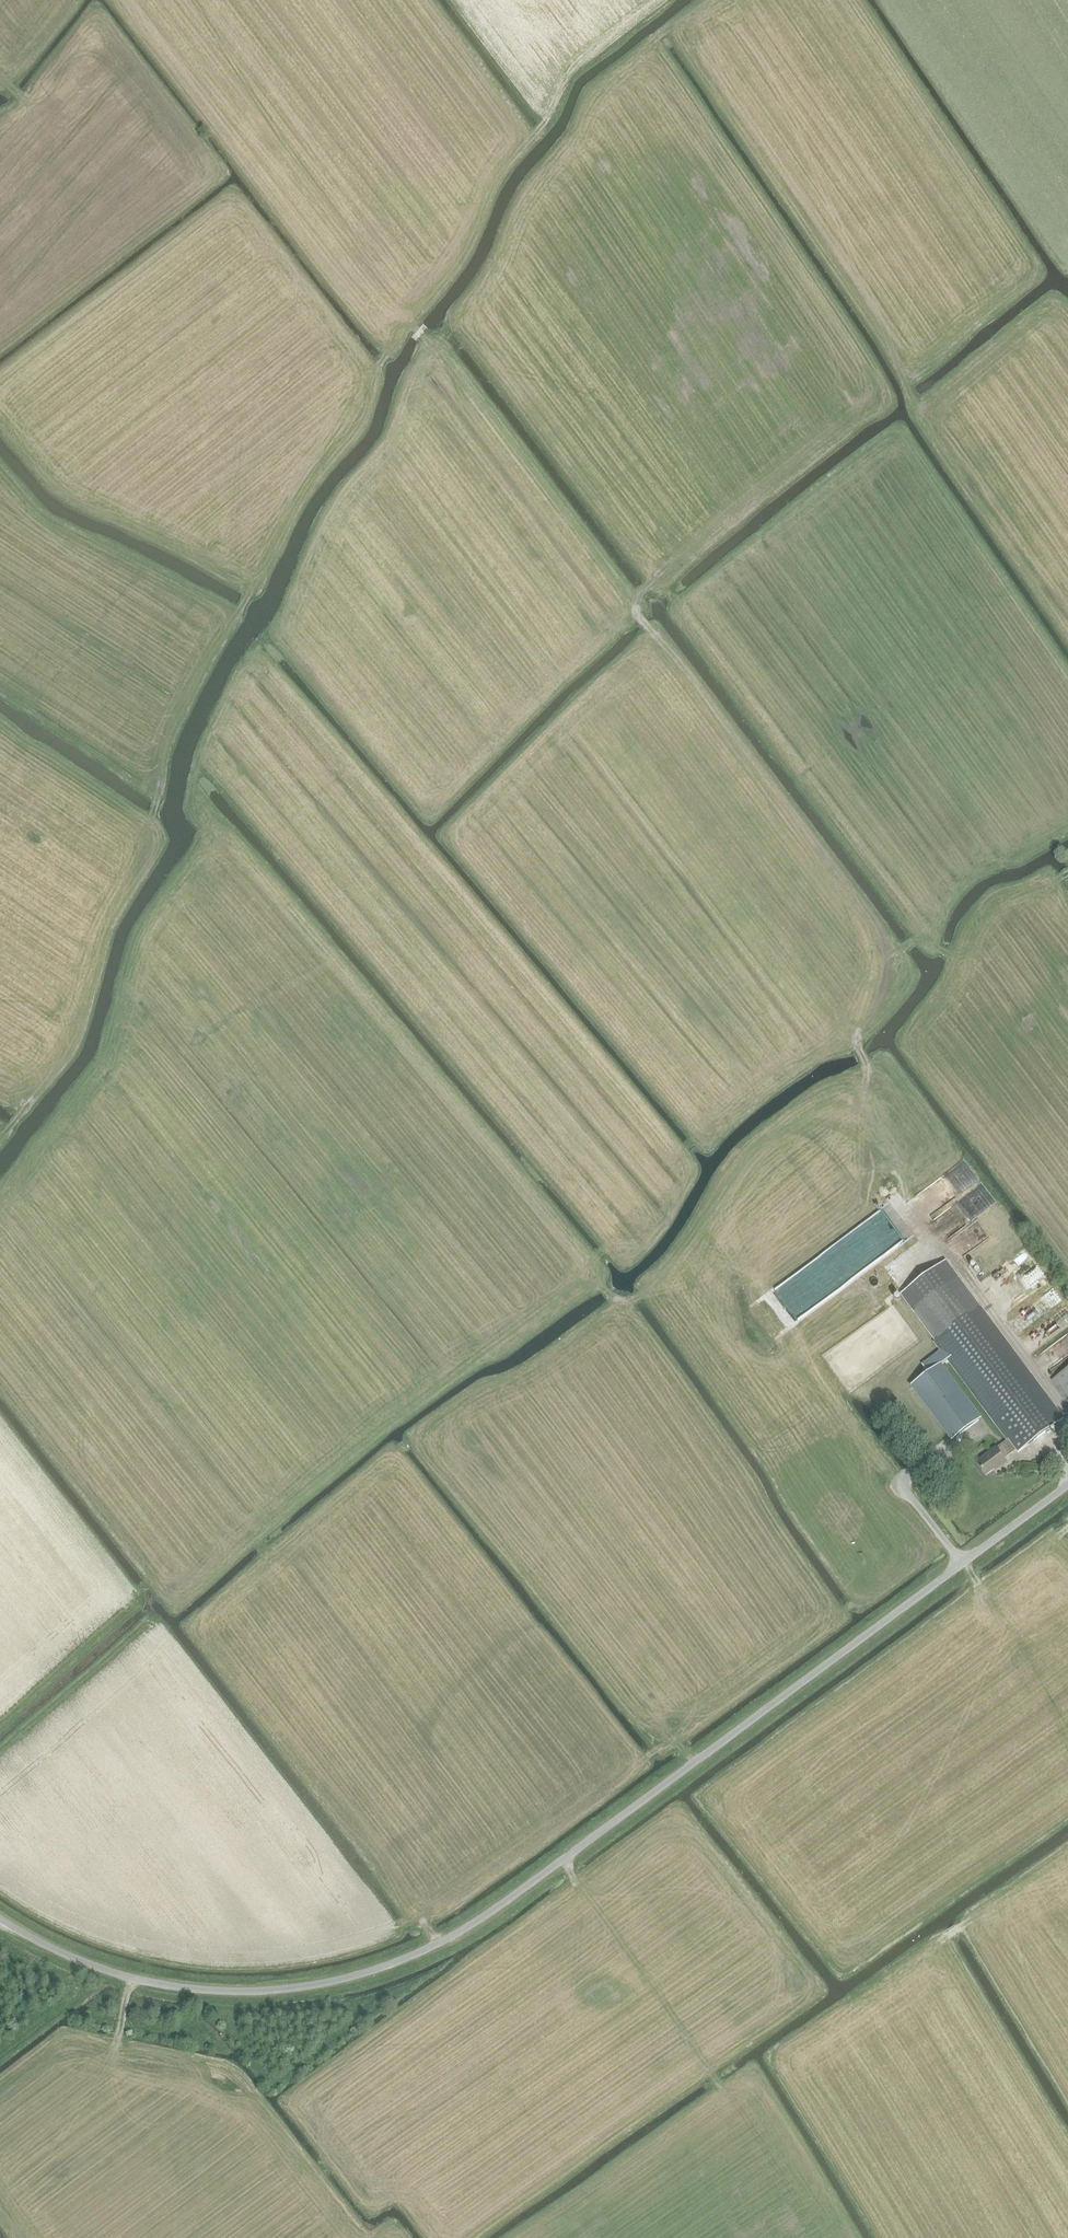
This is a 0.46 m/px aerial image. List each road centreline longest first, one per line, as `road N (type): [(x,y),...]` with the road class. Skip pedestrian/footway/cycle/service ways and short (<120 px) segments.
road 1 (unclassified): [(1067,1488),(506,1904),(395,1966),(333,1985),(211,1995),(91,1969),(0,1922)]

